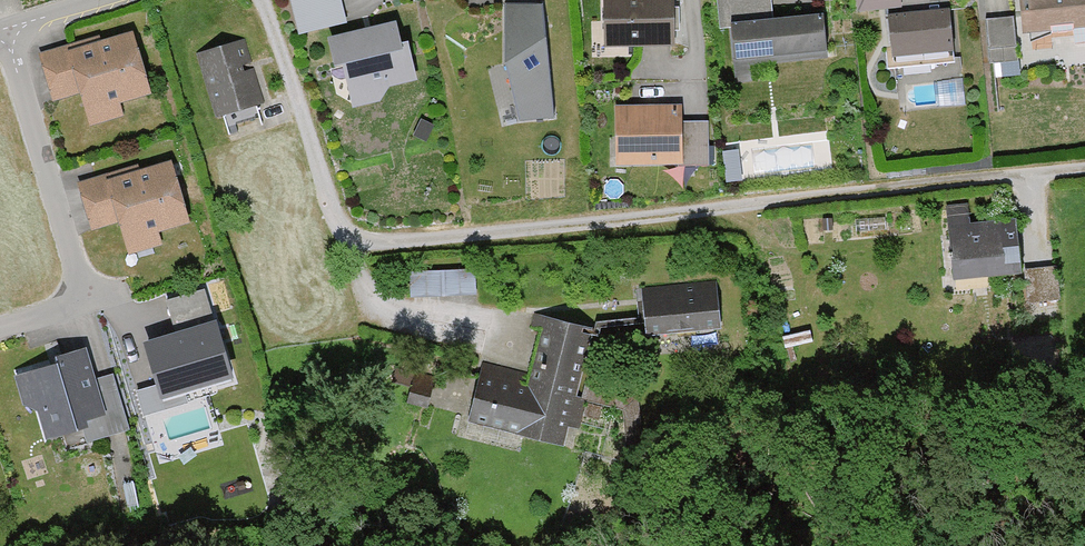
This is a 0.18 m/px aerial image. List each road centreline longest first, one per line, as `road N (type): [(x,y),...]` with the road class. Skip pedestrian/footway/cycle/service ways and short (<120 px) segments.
road 1 (residential): [(1084,172),(358,244),(347,242),(335,219),(258,0)]
road 2 (residential): [(10,31),(85,285),(80,300),(0,325)]

